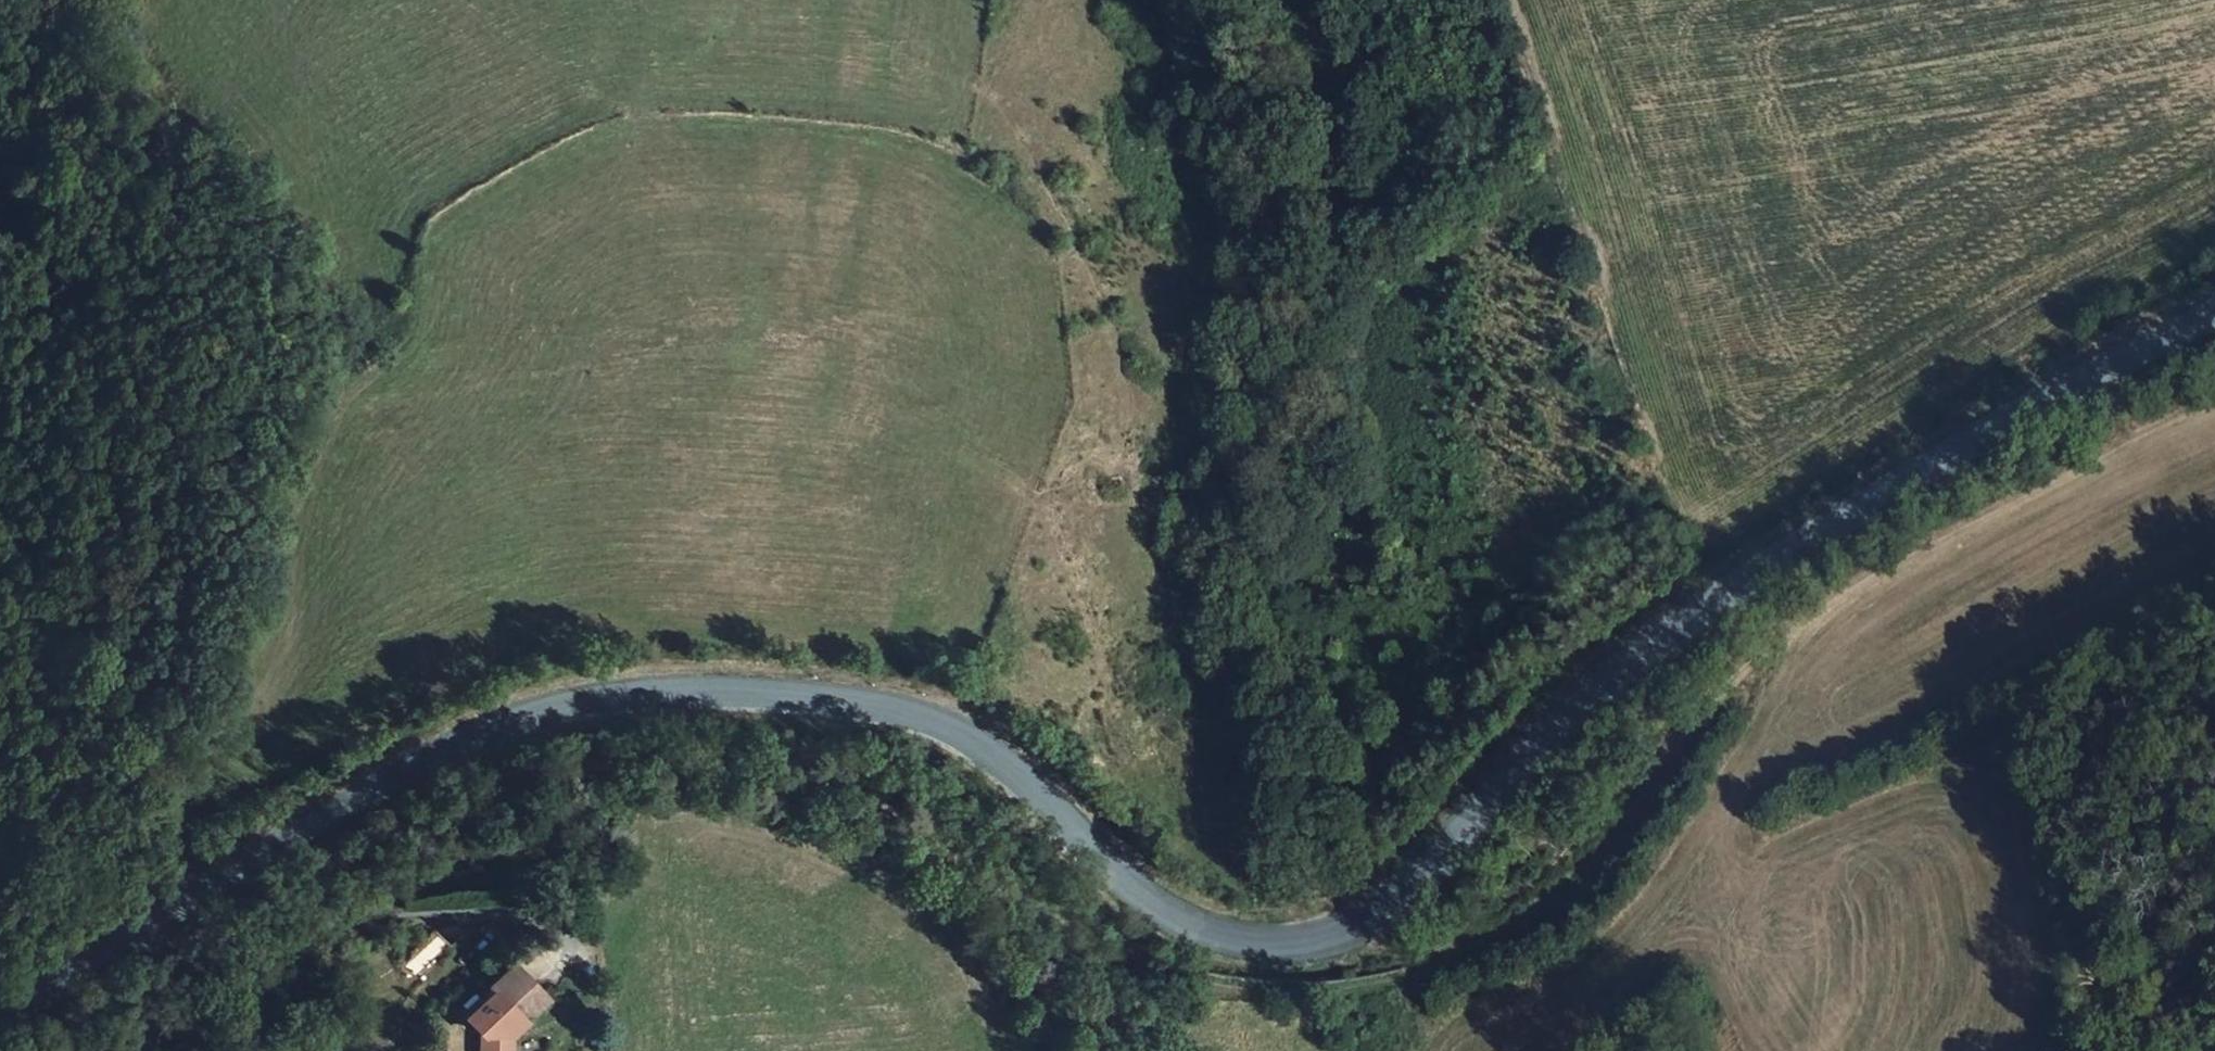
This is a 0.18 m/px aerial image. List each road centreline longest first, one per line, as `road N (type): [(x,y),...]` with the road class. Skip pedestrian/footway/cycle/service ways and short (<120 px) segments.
road 1 (secondary): [(0,1021),(446,742),(624,686),(794,689),(959,729),(1014,764),(1116,875),(1218,936),(1292,942),(1330,930),(1399,895),(1655,639),(1741,572),(2214,310)]

